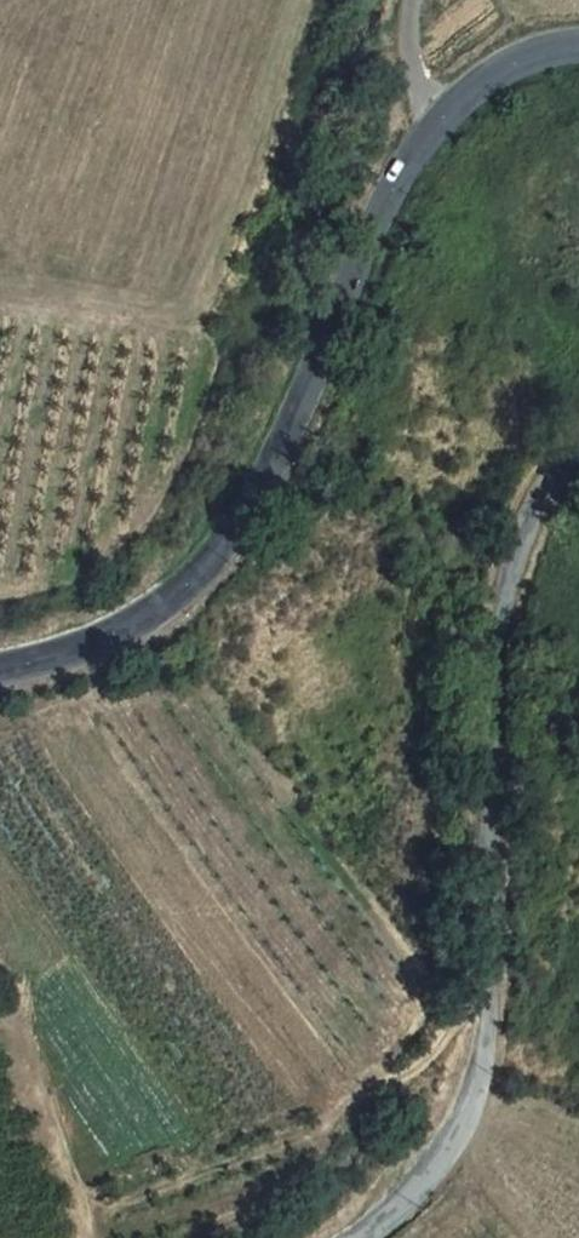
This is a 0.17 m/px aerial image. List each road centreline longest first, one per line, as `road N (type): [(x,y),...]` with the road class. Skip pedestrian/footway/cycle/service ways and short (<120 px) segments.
road 1 (secondary): [(578,49),(520,61),(440,118),(392,192),(233,530),(190,584),(137,624),(0,665)]
road 2 (unclassified): [(365,1237),(462,1127),(485,1065),(494,714),(508,578),(546,484),(578,455)]
road 3 (track): [(440,118),(409,50),(414,0)]

